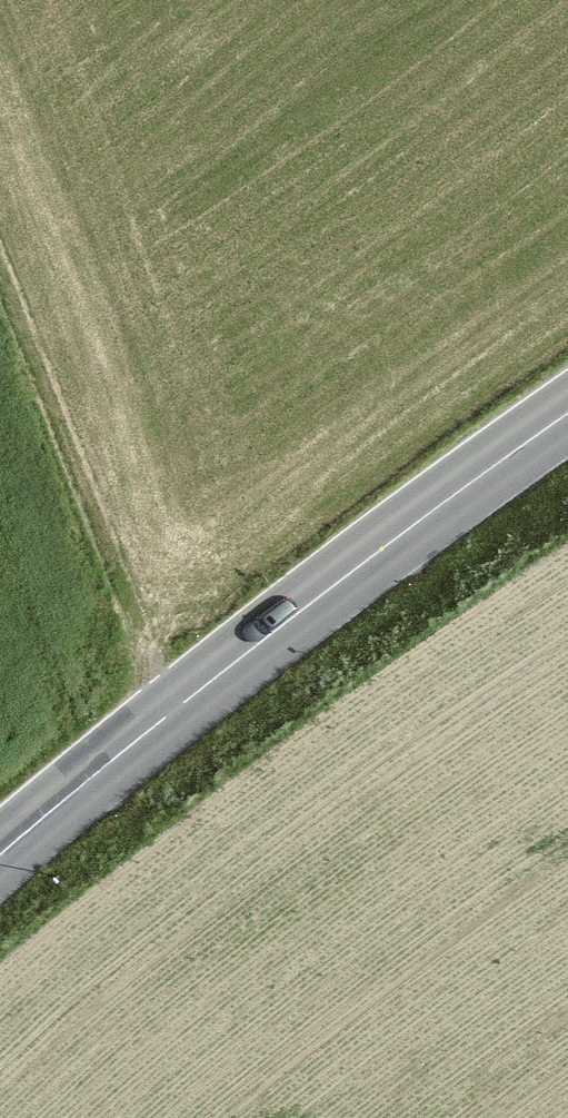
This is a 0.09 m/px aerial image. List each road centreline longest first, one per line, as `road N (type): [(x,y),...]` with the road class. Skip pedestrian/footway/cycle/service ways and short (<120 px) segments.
road 1 (secondary): [(0,857),(171,712),(567,416)]
road 2 (track): [(171,712),(143,613),(0,253)]

